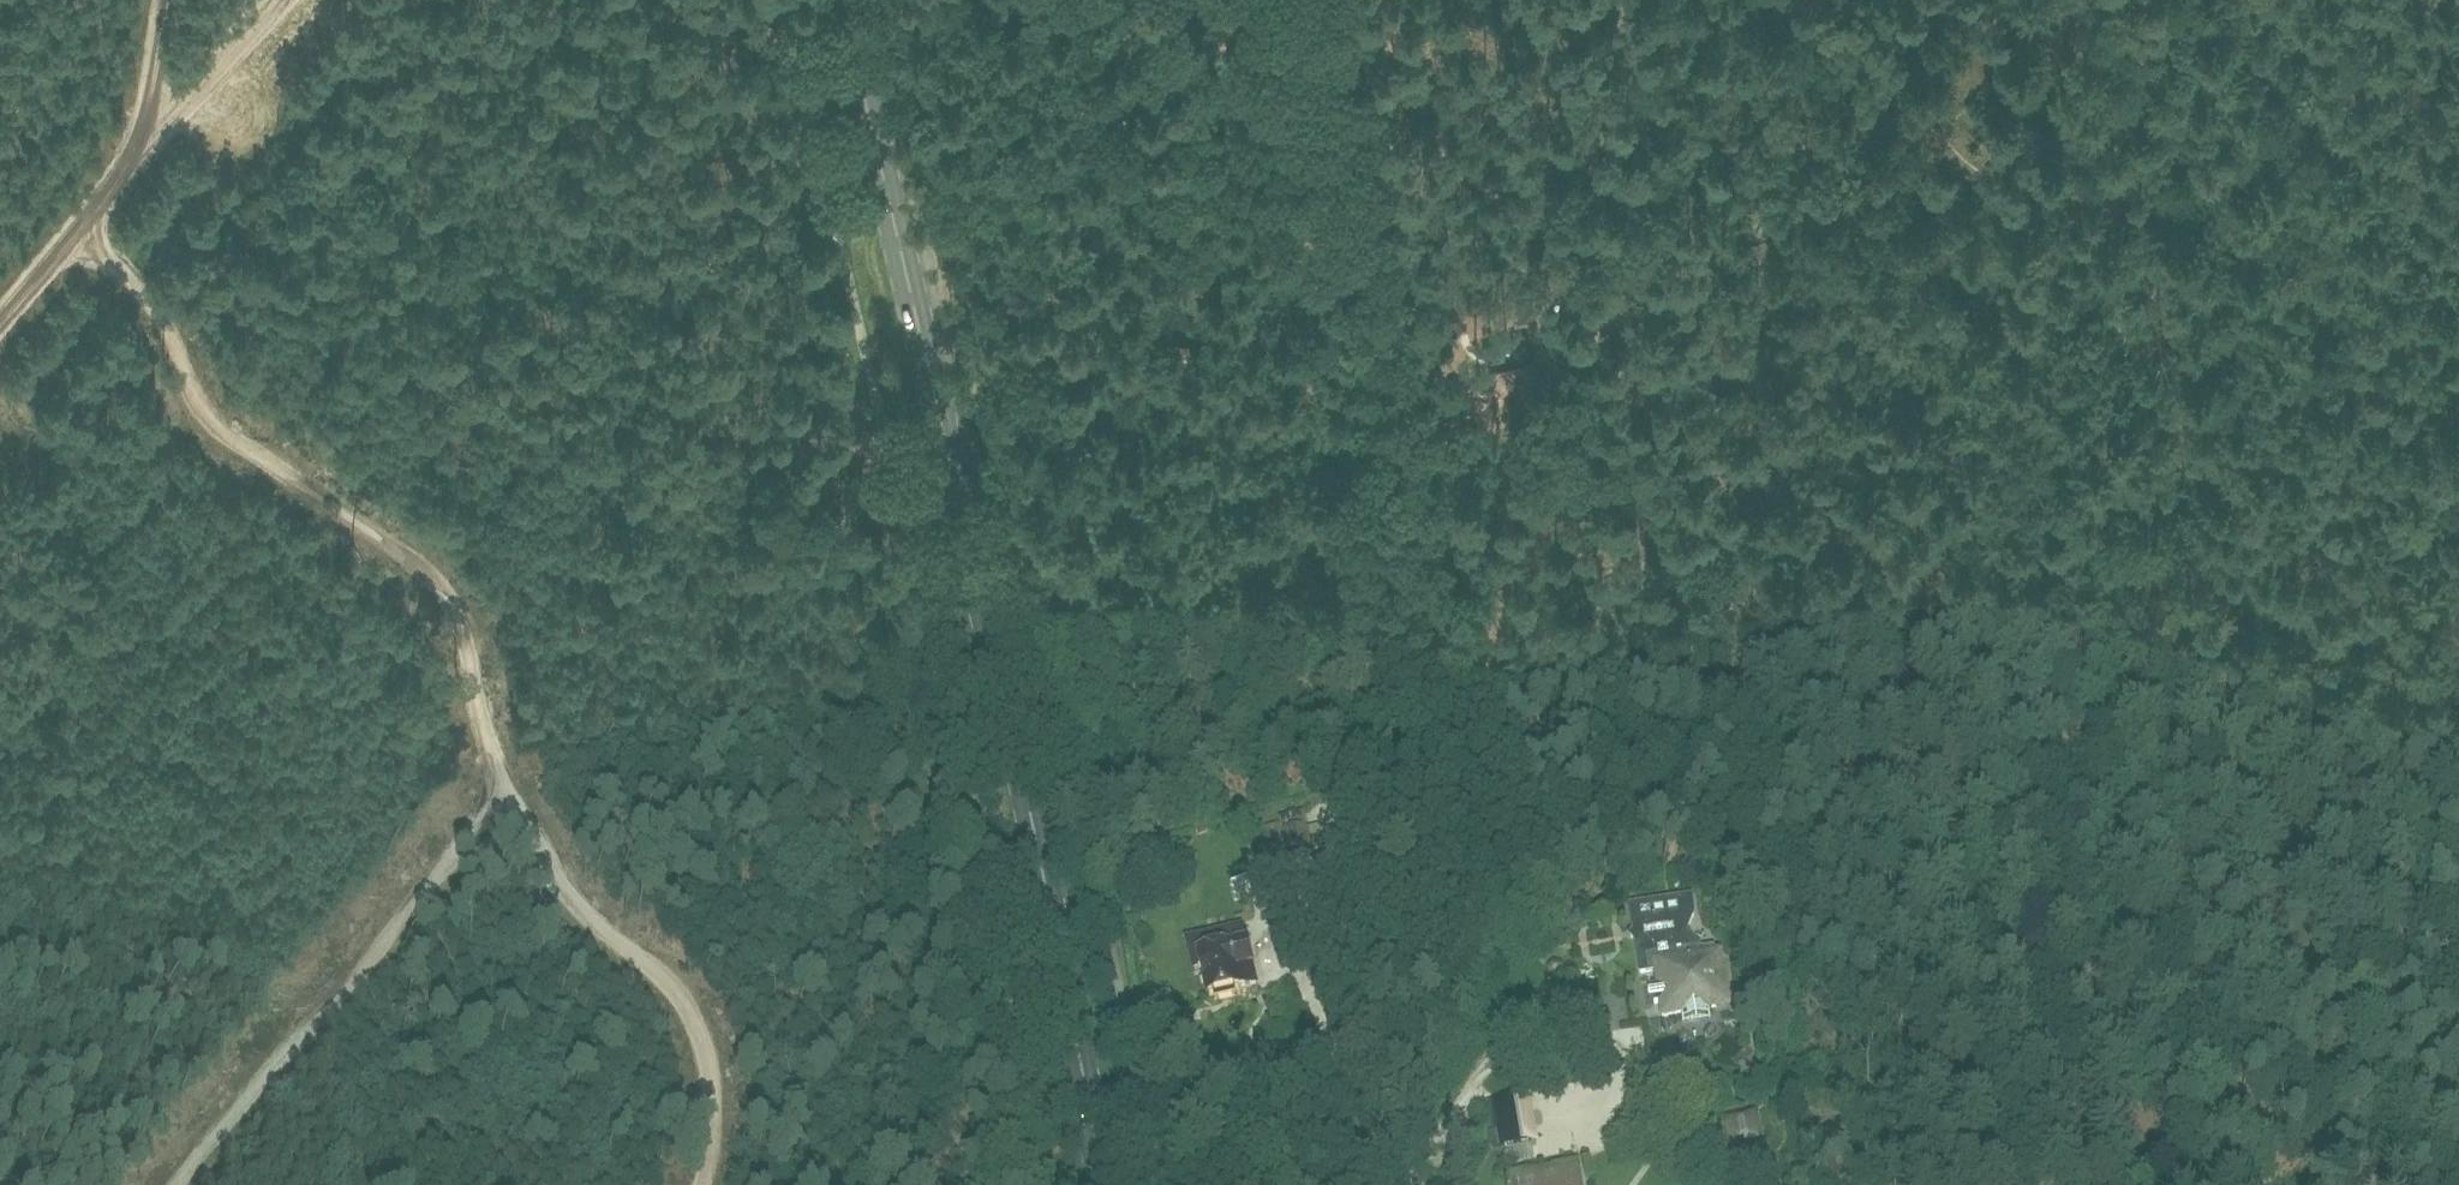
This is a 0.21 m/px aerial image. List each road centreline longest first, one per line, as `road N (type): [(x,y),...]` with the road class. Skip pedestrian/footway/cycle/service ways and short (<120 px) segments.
road 1 (secondary): [(1103,1184),(1054,923),(840,0)]

